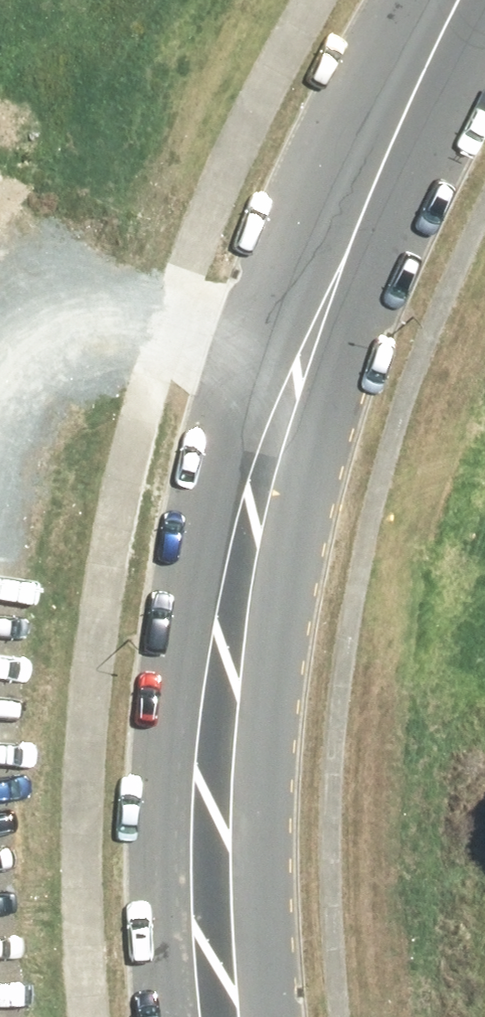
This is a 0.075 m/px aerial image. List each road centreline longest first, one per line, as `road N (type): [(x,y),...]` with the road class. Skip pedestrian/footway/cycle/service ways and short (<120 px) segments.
road 1 (tertiary): [(173,1016),(162,860),(165,742),(183,616),(212,471),(313,300)]
road 2 (tertiary): [(313,300),(306,491),(269,767),(275,1016)]
road 3 (tertiary): [(313,300),(398,106),(457,0)]

